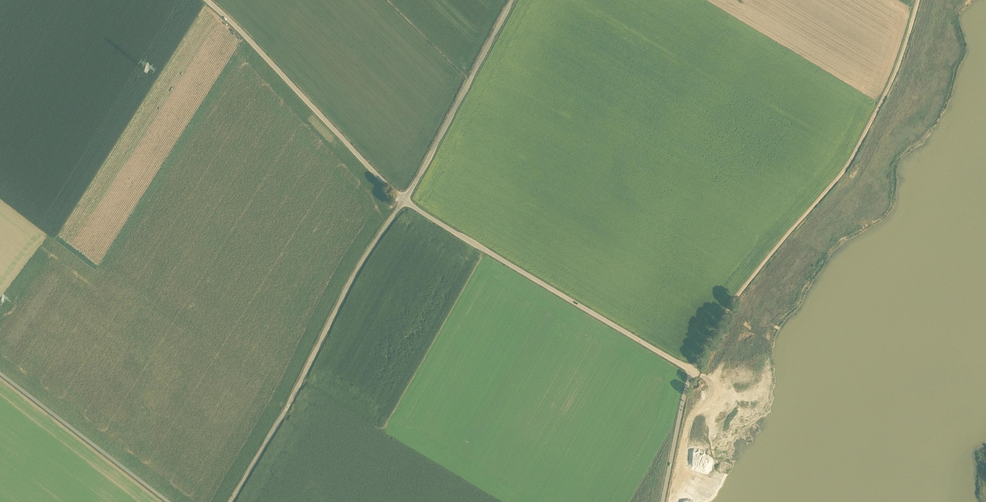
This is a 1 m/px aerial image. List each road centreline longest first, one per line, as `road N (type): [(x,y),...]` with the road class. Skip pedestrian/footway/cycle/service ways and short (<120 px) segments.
road 1 (unclassified): [(663,501),(692,370),(404,201)]
road 2 (track): [(692,370),(741,290),(846,168),(892,82),(918,0)]
road 3 (unclassified): [(232,501),(404,201)]
road 4 (unclassified): [(207,0),(404,201)]
road 5 (unclassified): [(404,201),(513,0)]
road 6 (unclassified): [(0,373),(168,501)]

